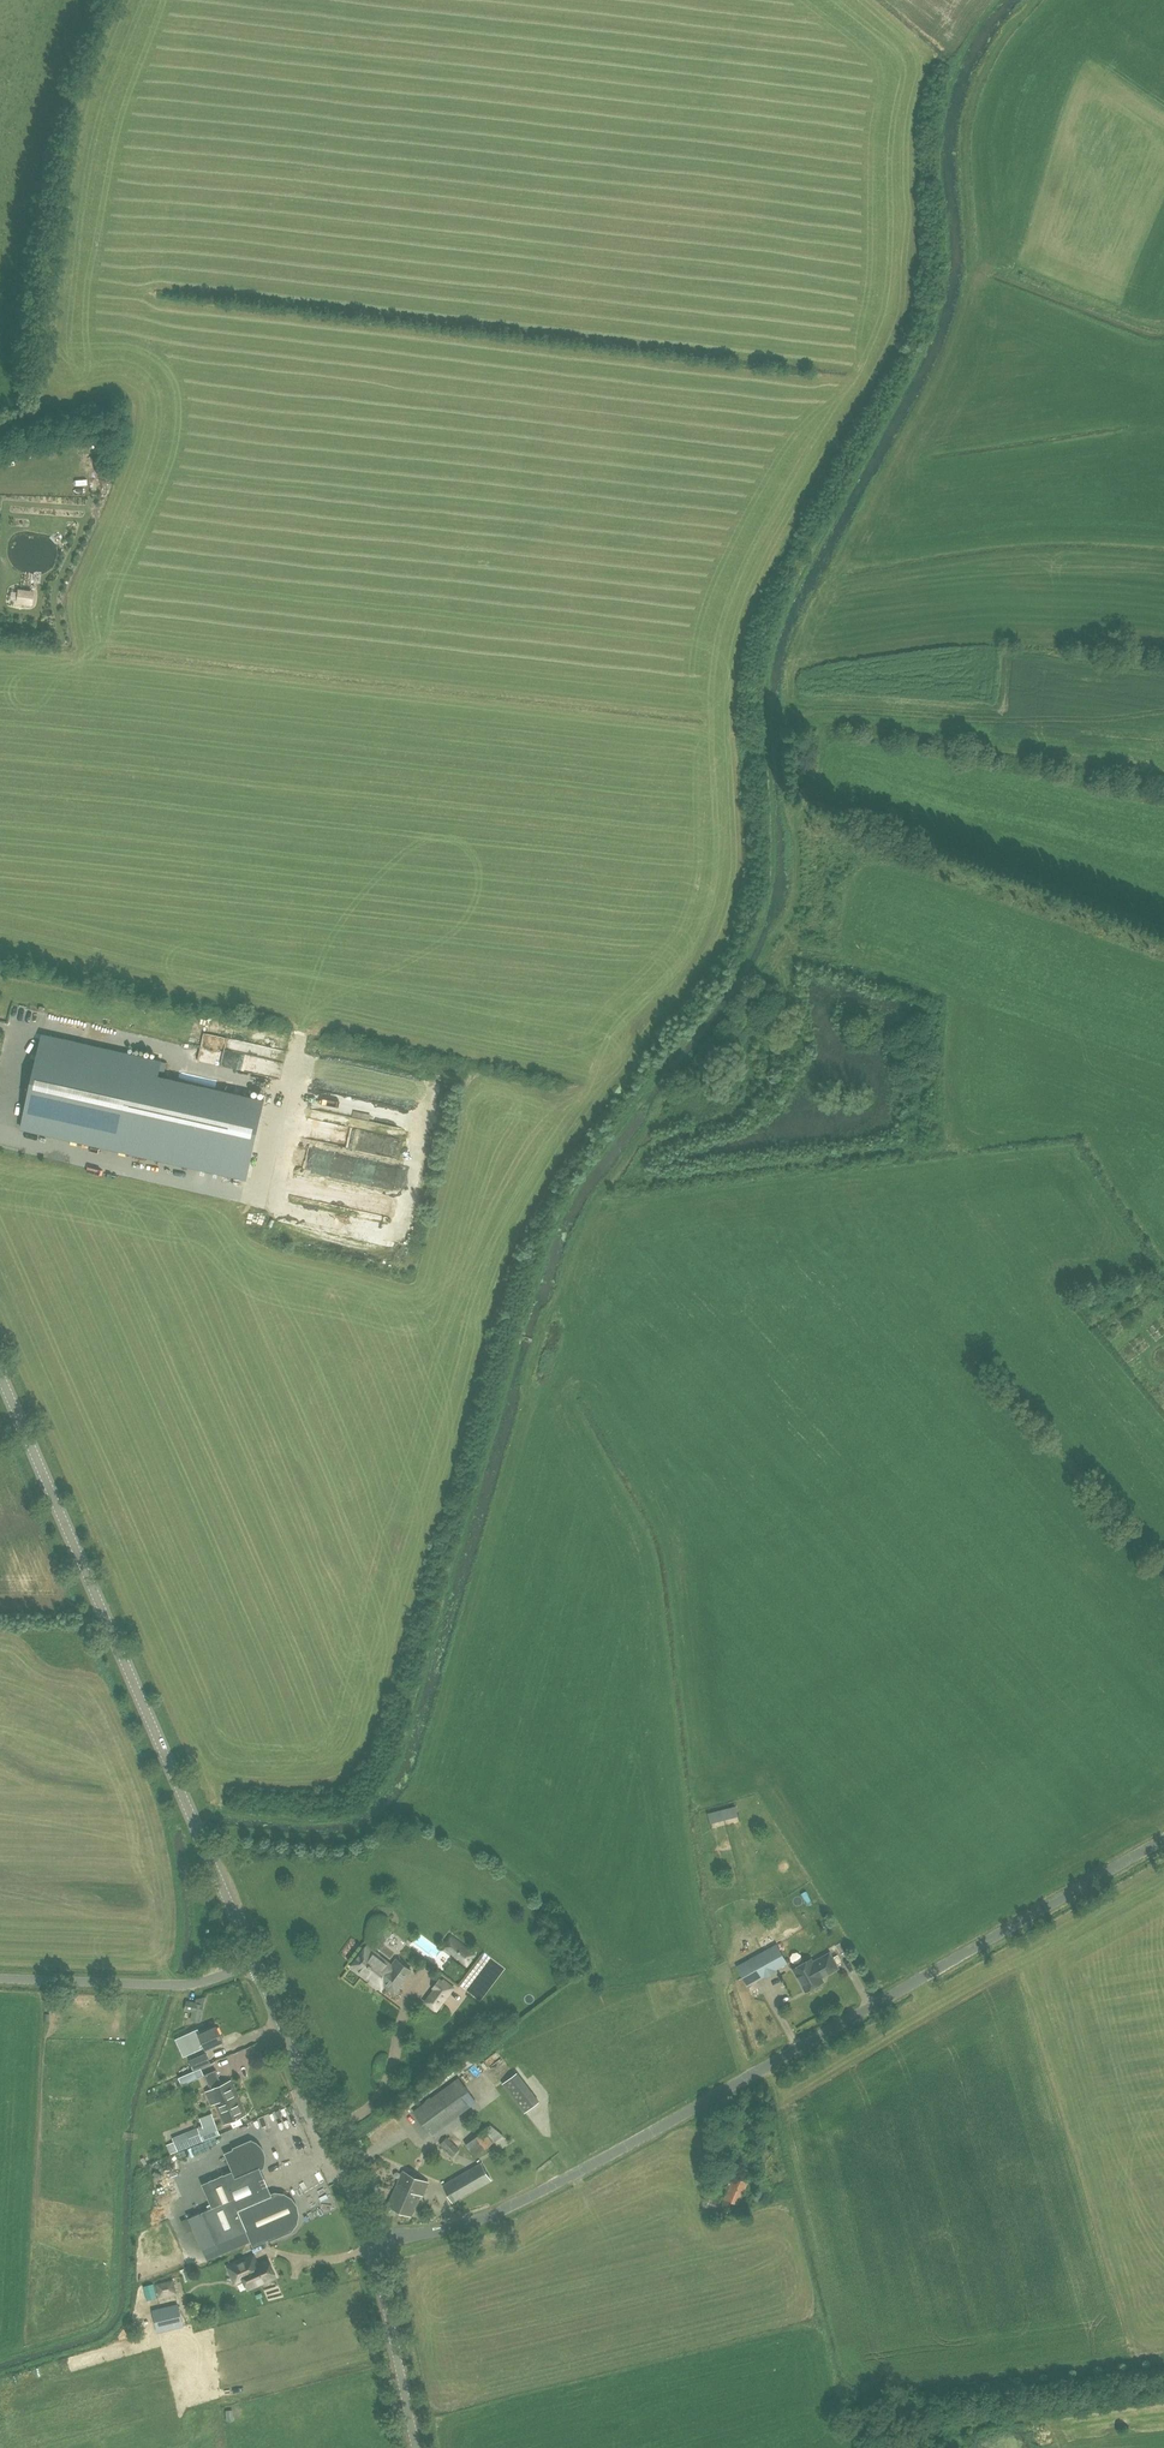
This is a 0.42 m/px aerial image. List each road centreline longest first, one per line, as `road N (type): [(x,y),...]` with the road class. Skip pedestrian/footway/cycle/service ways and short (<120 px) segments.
road 1 (unclassified): [(371,2243),(462,2227),(527,2202),(1163,1839)]
road 2 (secondary): [(256,1964),(0,1374)]
road 3 (secondary): [(371,2243),(256,1964)]
road 4 (unclassified): [(256,1964),(187,1985),(0,1979)]
road 5 (secondary): [(415,2447),(371,2243)]

